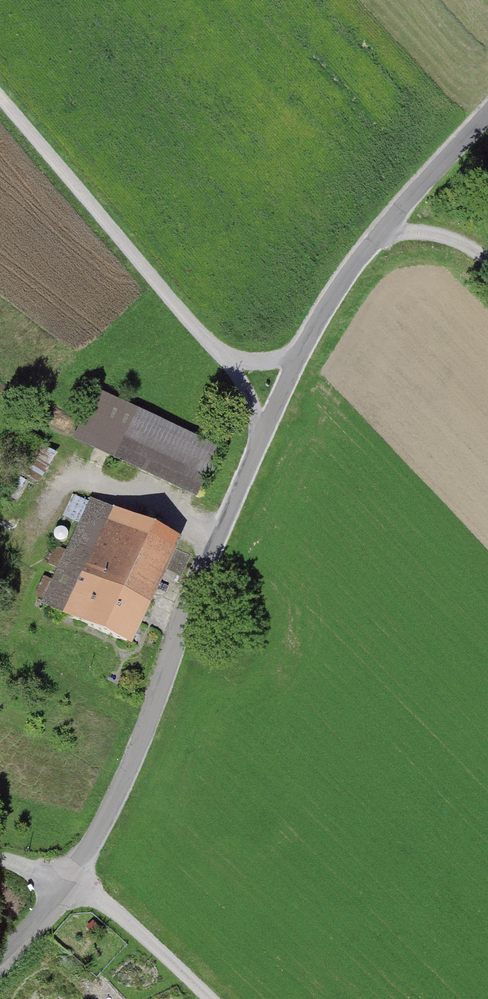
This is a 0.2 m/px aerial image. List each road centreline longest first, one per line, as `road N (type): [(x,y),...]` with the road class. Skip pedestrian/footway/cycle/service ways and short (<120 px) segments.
road 1 (unclassified): [(0,961),(69,883),(96,837),(201,573),(300,355),(343,279),(487,111)]
road 2 (track): [(0,95),(227,363),(264,435)]
road 3 (track): [(209,998),(101,898),(0,861)]

